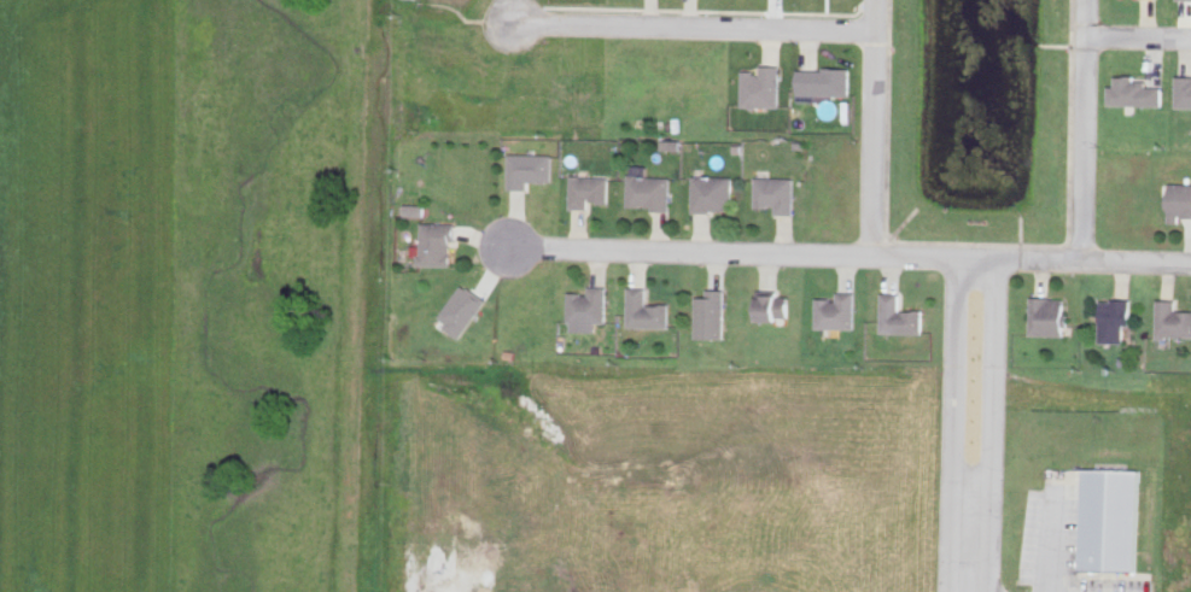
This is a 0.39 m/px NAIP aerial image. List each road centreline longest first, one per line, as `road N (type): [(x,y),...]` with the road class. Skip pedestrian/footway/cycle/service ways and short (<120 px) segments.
road 1 (residential): [(991,258),(504,247)]
road 2 (residential): [(877,31),(509,24)]
road 3 (residential): [(983,591),(991,258)]
road 4 (residential): [(954,258),(948,591)]
road 5 (residential): [(1075,260),(1082,0)]
road 6 (residential): [(874,257),(878,0)]
road 7 (residential): [(1190,263),(991,258)]

